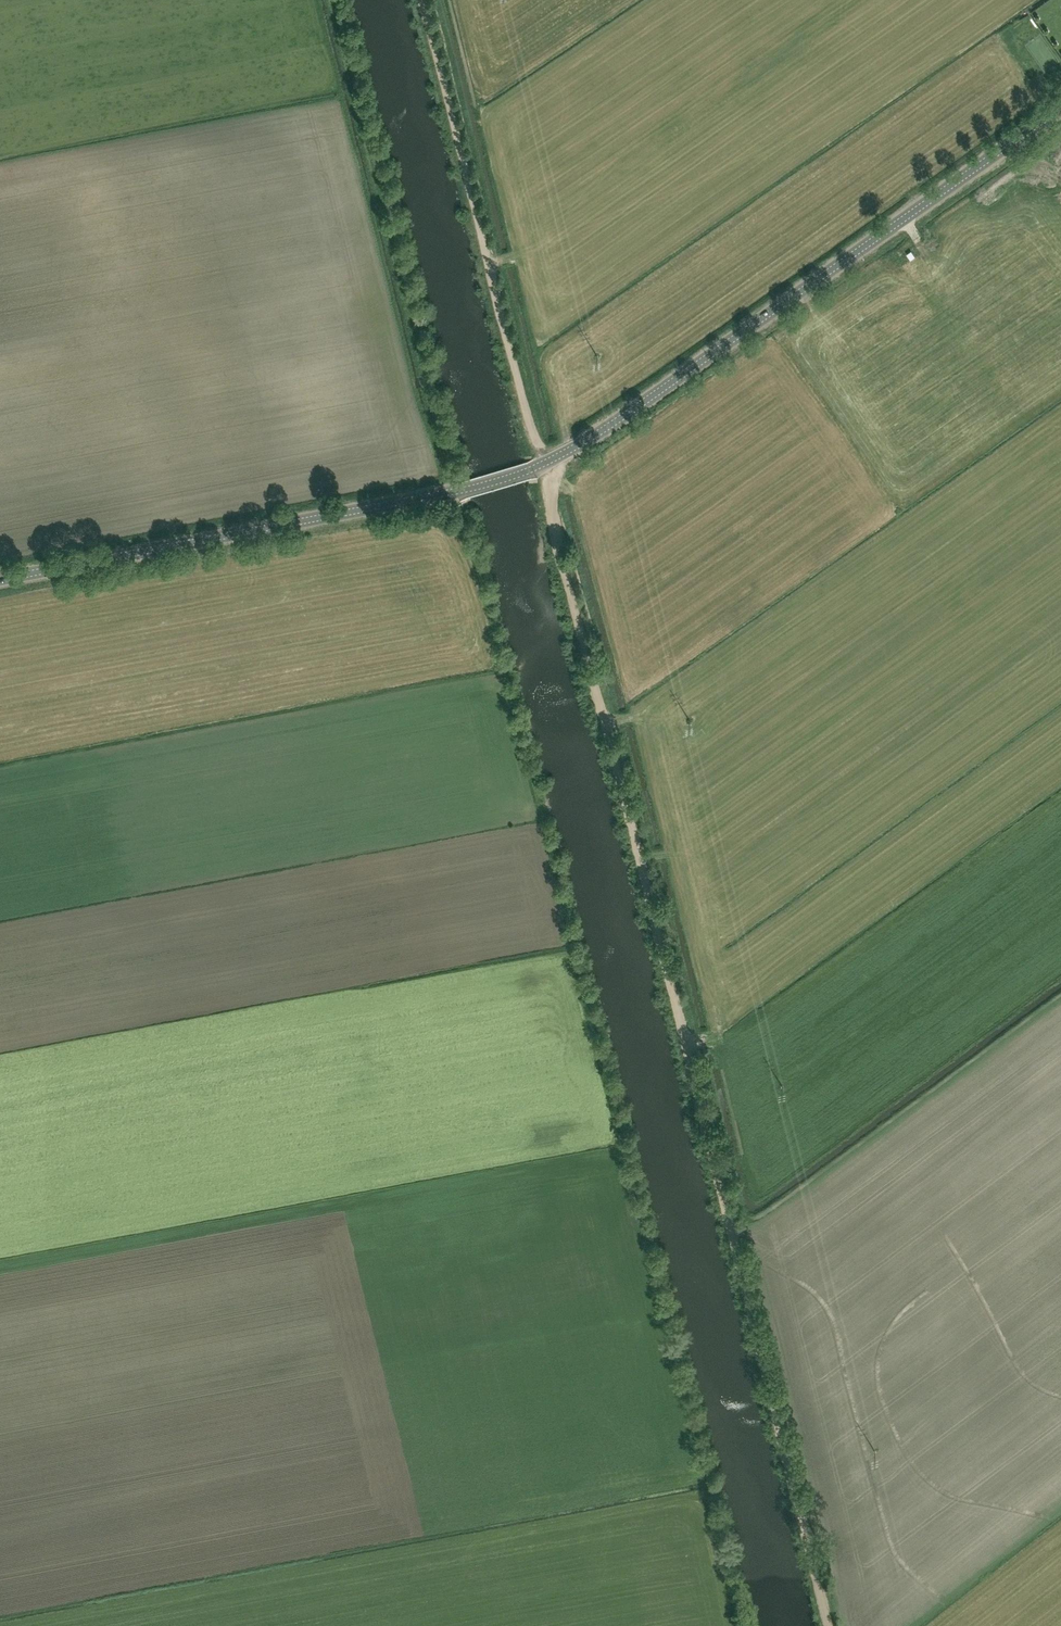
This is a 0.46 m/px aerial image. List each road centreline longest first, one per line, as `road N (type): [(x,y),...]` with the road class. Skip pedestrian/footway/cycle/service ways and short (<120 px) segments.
road 1 (track): [(545,463),(560,551),(829,1625)]
road 2 (tertiary): [(0,580),(458,491),(529,470),(624,415),(1060,107)]
road 3 (track): [(422,0),(521,403),(545,463)]

